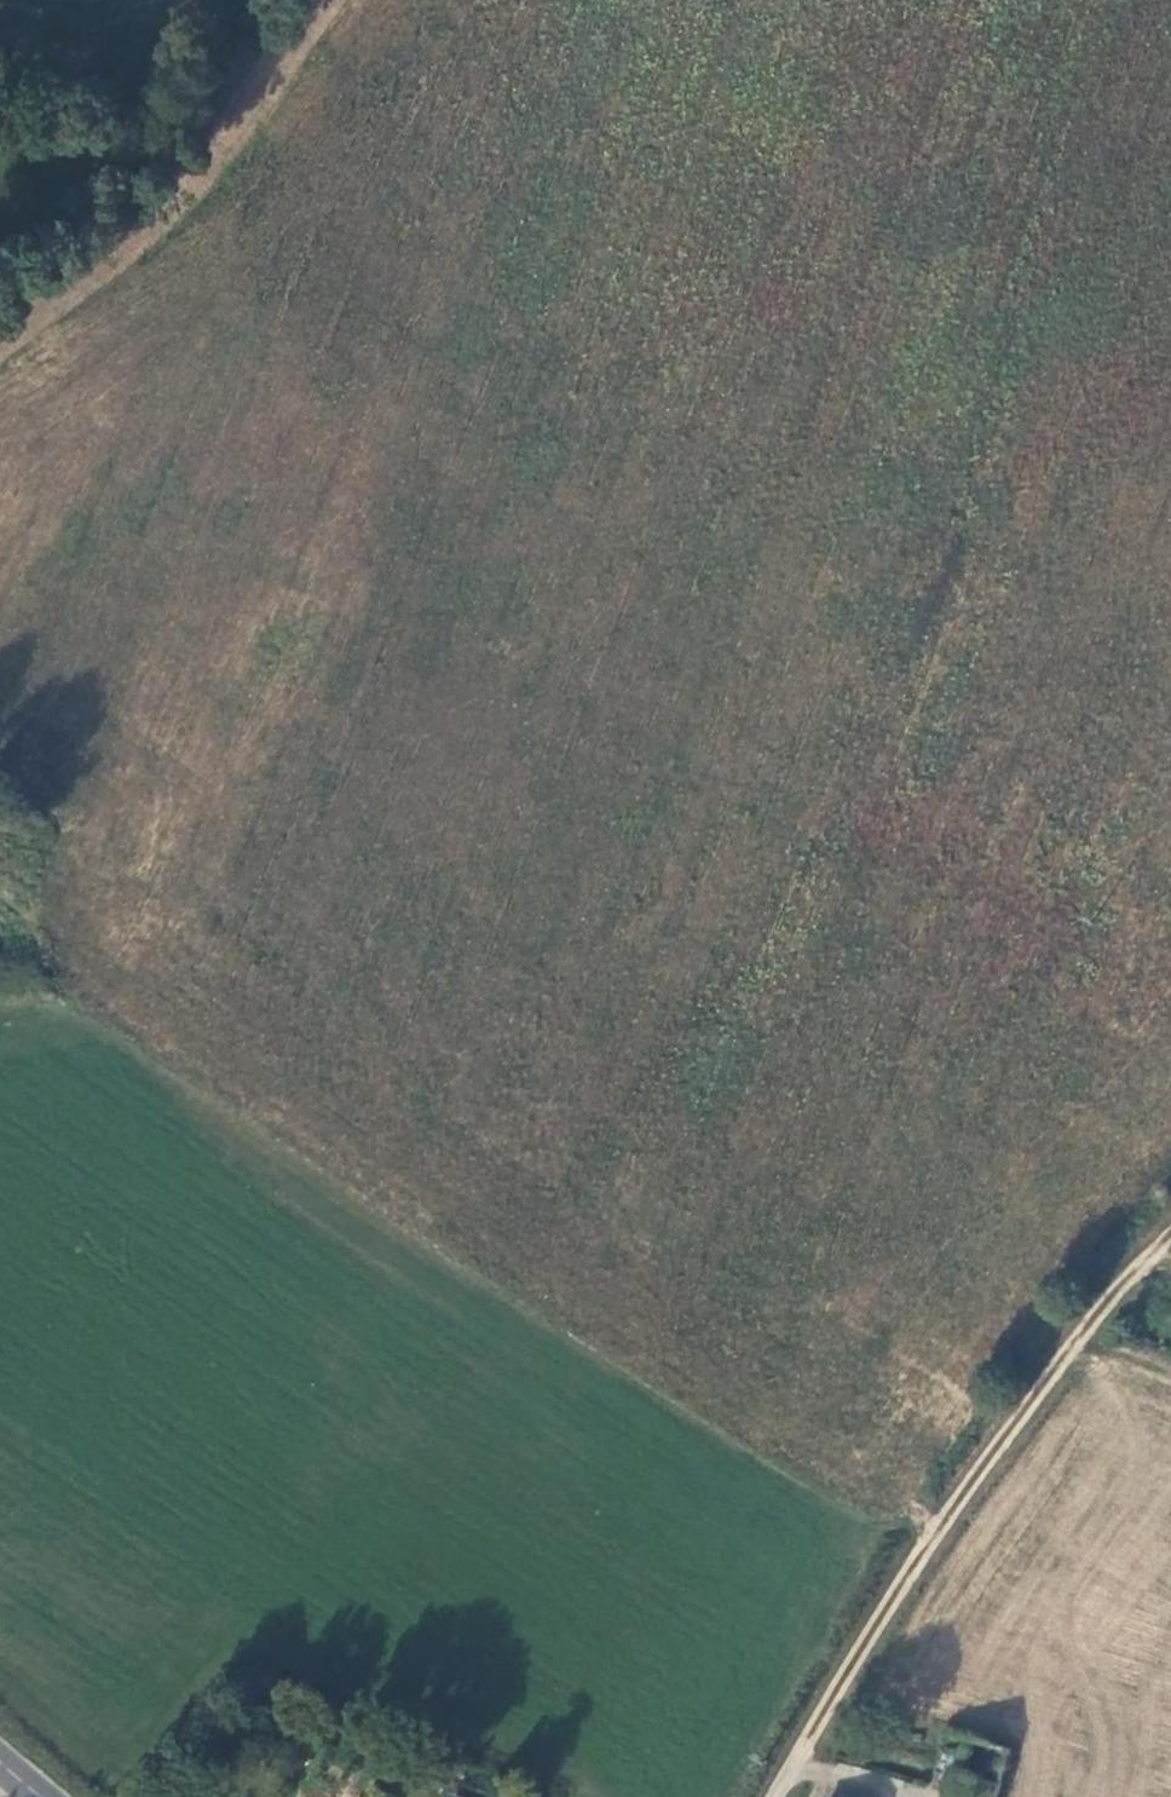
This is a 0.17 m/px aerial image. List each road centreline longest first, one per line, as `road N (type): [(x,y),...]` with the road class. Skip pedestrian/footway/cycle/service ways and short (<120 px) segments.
road 1 (track): [(799,1738),(1071,1334),(1170,1225)]

